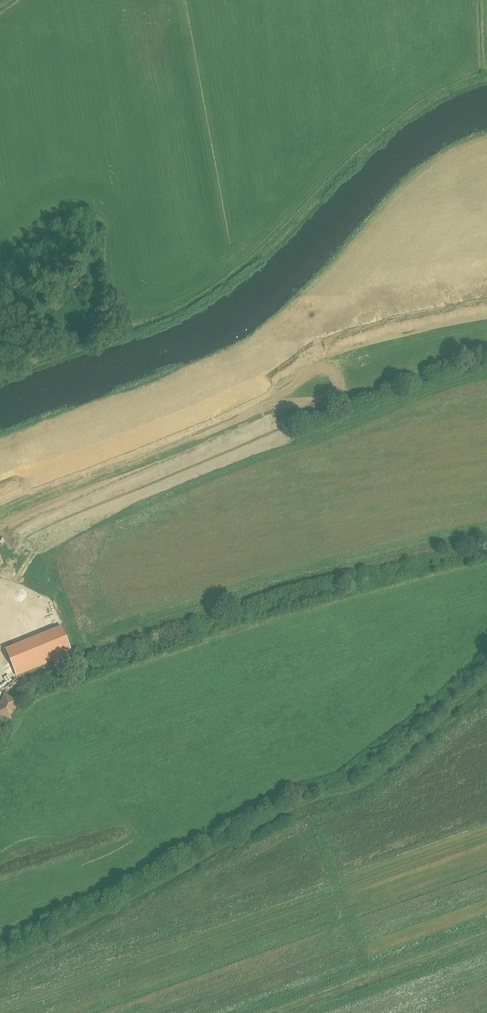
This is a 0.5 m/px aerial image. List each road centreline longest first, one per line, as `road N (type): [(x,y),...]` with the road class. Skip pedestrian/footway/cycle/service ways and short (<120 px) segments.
road 1 (track): [(486,538),(22,681),(0,679)]

